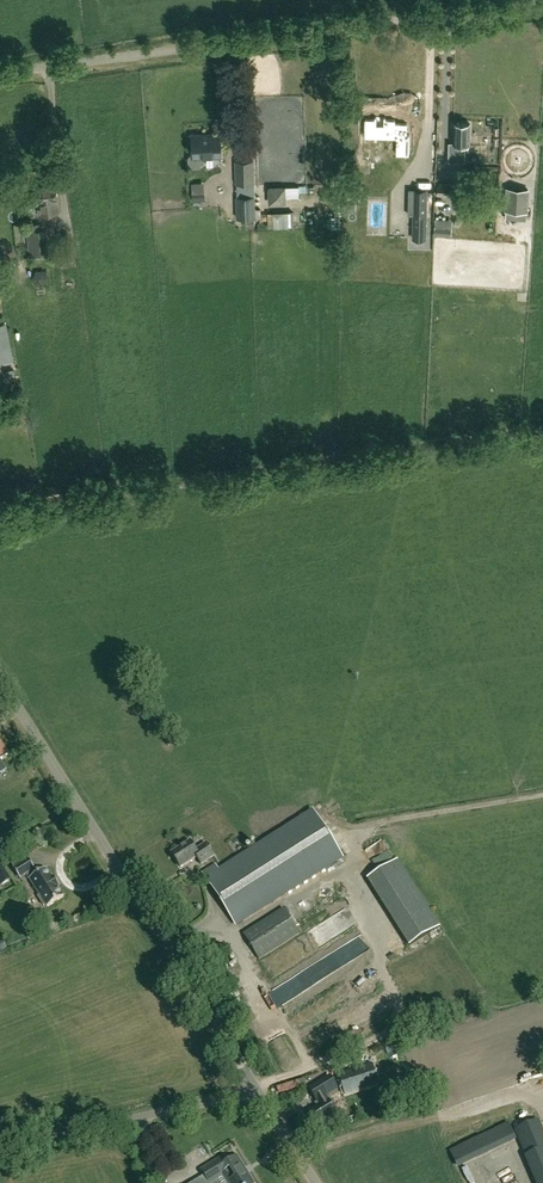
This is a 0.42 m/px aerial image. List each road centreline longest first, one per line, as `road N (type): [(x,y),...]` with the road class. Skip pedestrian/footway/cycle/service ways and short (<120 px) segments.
road 1 (unclassified): [(0,73),(542,0)]
road 2 (unclassified): [(255,1089),(0,680)]
road 3 (unclassified): [(0,1149),(255,1089)]
road 4 (track): [(300,1158),(385,1119),(473,1109)]
road 5 (track): [(255,1089),(379,1038),(397,1008)]
road 6 (track): [(381,822),(542,796)]

